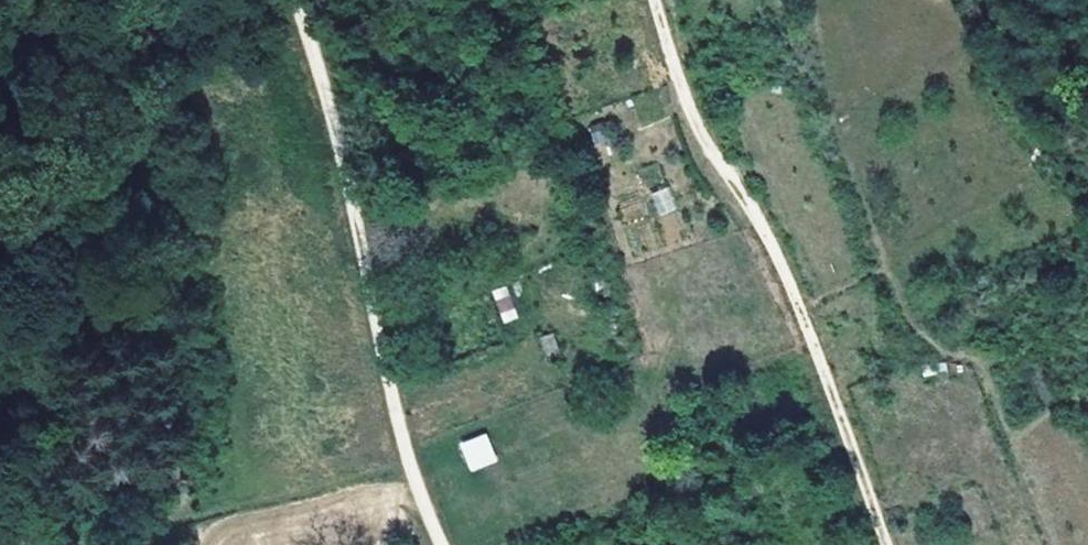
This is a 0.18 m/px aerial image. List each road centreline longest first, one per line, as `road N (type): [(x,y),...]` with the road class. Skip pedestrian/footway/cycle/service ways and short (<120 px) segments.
road 1 (track): [(1052,544),(983,362),(910,316),(798,0)]
road 2 (track): [(886,544),(788,274),(733,181),(702,150),(658,0)]
road 3 (track): [(444,544),(413,482),(297,0)]

